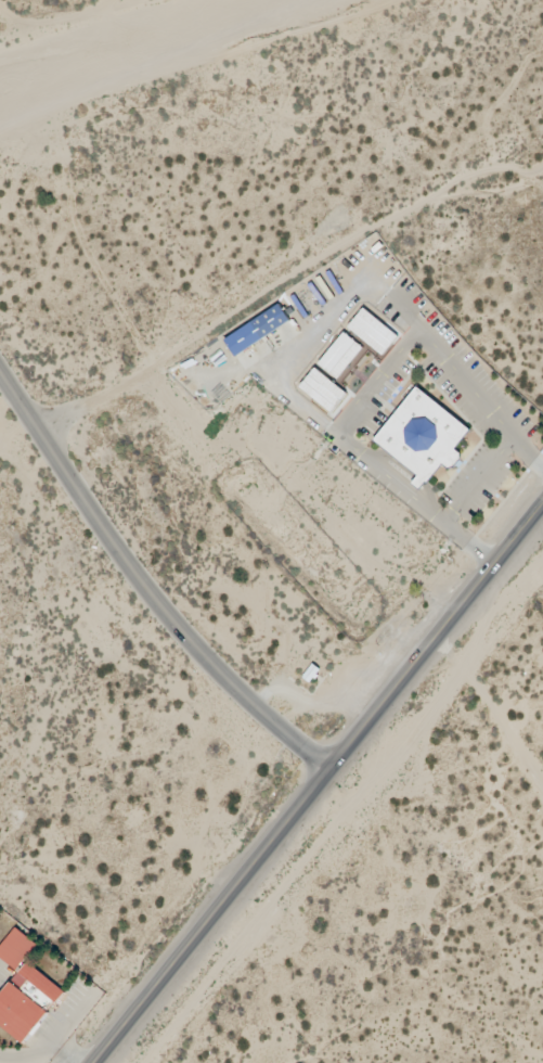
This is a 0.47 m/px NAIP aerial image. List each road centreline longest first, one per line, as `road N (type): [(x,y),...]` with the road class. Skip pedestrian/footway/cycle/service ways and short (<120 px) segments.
road 1 (secondary): [(542,500),(95,1062)]
road 2 (residential): [(0,381),(180,630),(327,771)]

